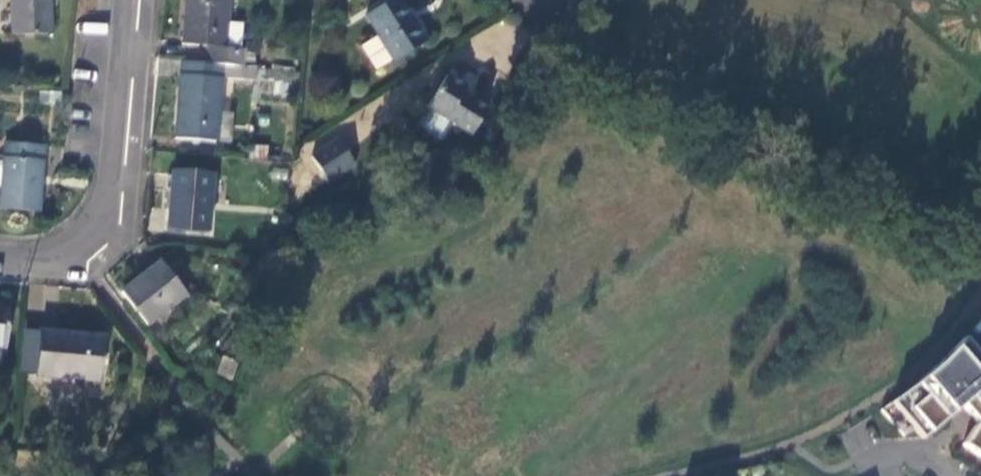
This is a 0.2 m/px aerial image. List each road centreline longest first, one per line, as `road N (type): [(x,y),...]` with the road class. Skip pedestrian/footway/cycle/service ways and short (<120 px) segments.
road 1 (track): [(953,330),(866,265),(773,230),(591,138),(558,146),(470,242),(348,282),(316,313)]
road 2 (residential): [(0,256),(73,262),(113,223),(138,0)]

